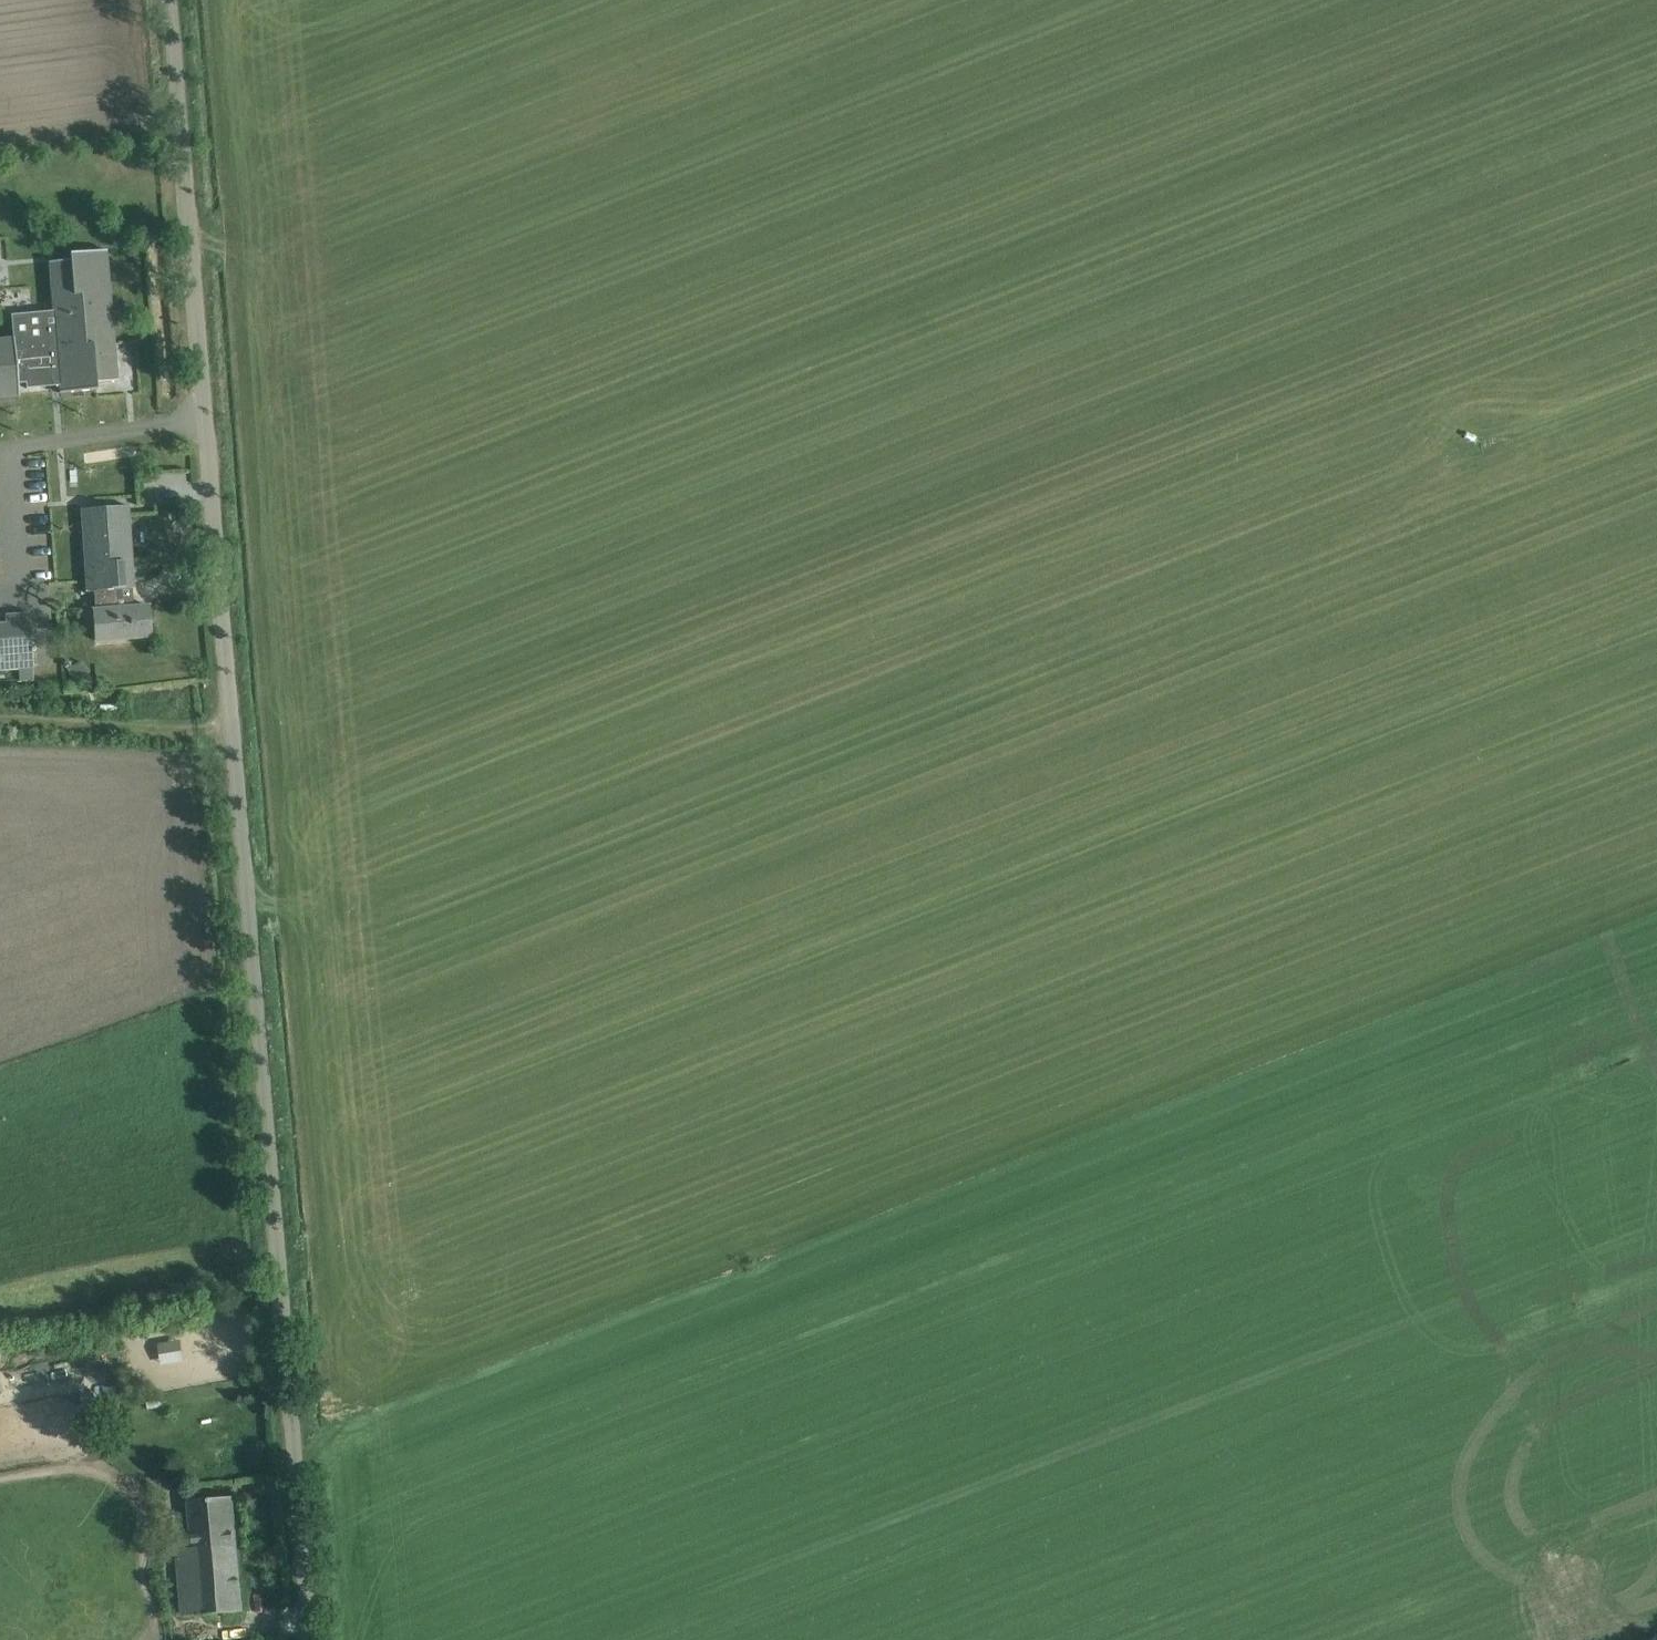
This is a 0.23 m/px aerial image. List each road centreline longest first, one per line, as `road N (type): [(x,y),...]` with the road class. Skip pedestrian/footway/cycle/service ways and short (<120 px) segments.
road 1 (unclassified): [(310,1639),(168,0)]

